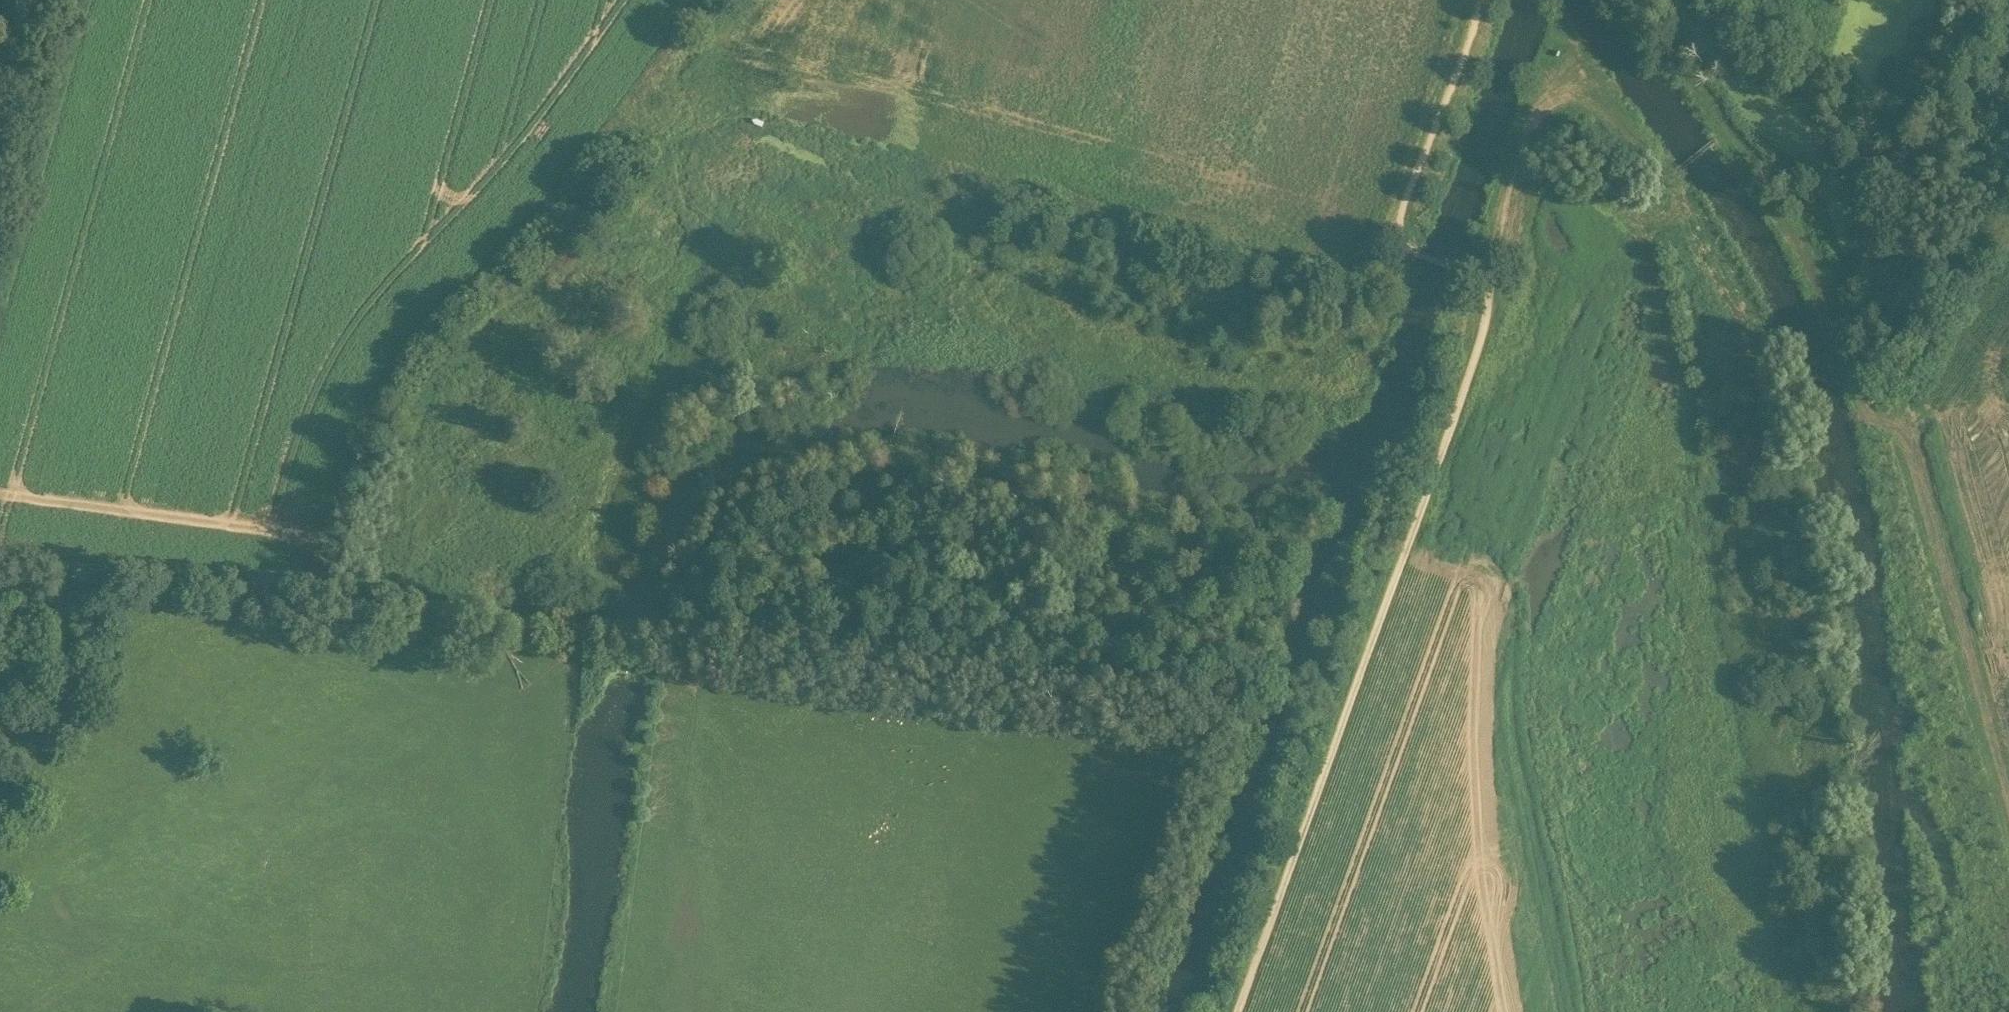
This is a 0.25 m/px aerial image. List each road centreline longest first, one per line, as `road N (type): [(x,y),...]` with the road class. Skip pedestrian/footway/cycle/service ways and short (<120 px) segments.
road 1 (track): [(1792,1011),(1654,213)]
road 2 (track): [(1499,293),(1244,1011)]
road 3 (track): [(701,0),(625,104),(636,143),(738,216),(671,300),(538,575)]
road 4 (track): [(1678,168),(1658,172),(1559,33),(1496,228),(1499,293)]
road 5 (primary): [(0,148),(38,0)]

